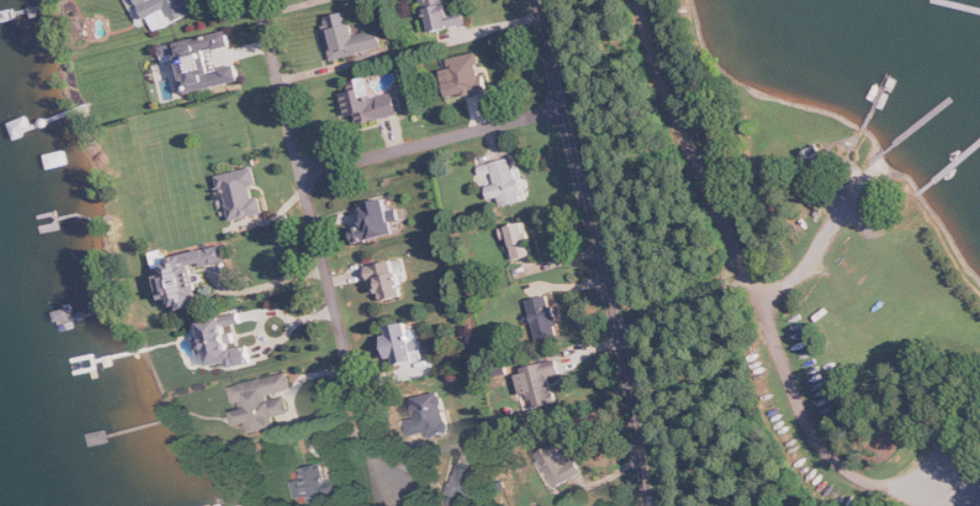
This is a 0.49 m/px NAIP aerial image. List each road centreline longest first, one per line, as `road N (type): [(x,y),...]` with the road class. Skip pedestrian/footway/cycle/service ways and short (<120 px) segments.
road 1 (residential): [(649,505),(615,318),(536,0)]
road 2 (residential): [(258,0),(375,463),(399,490)]
road 3 (residential): [(563,110),(302,176)]

